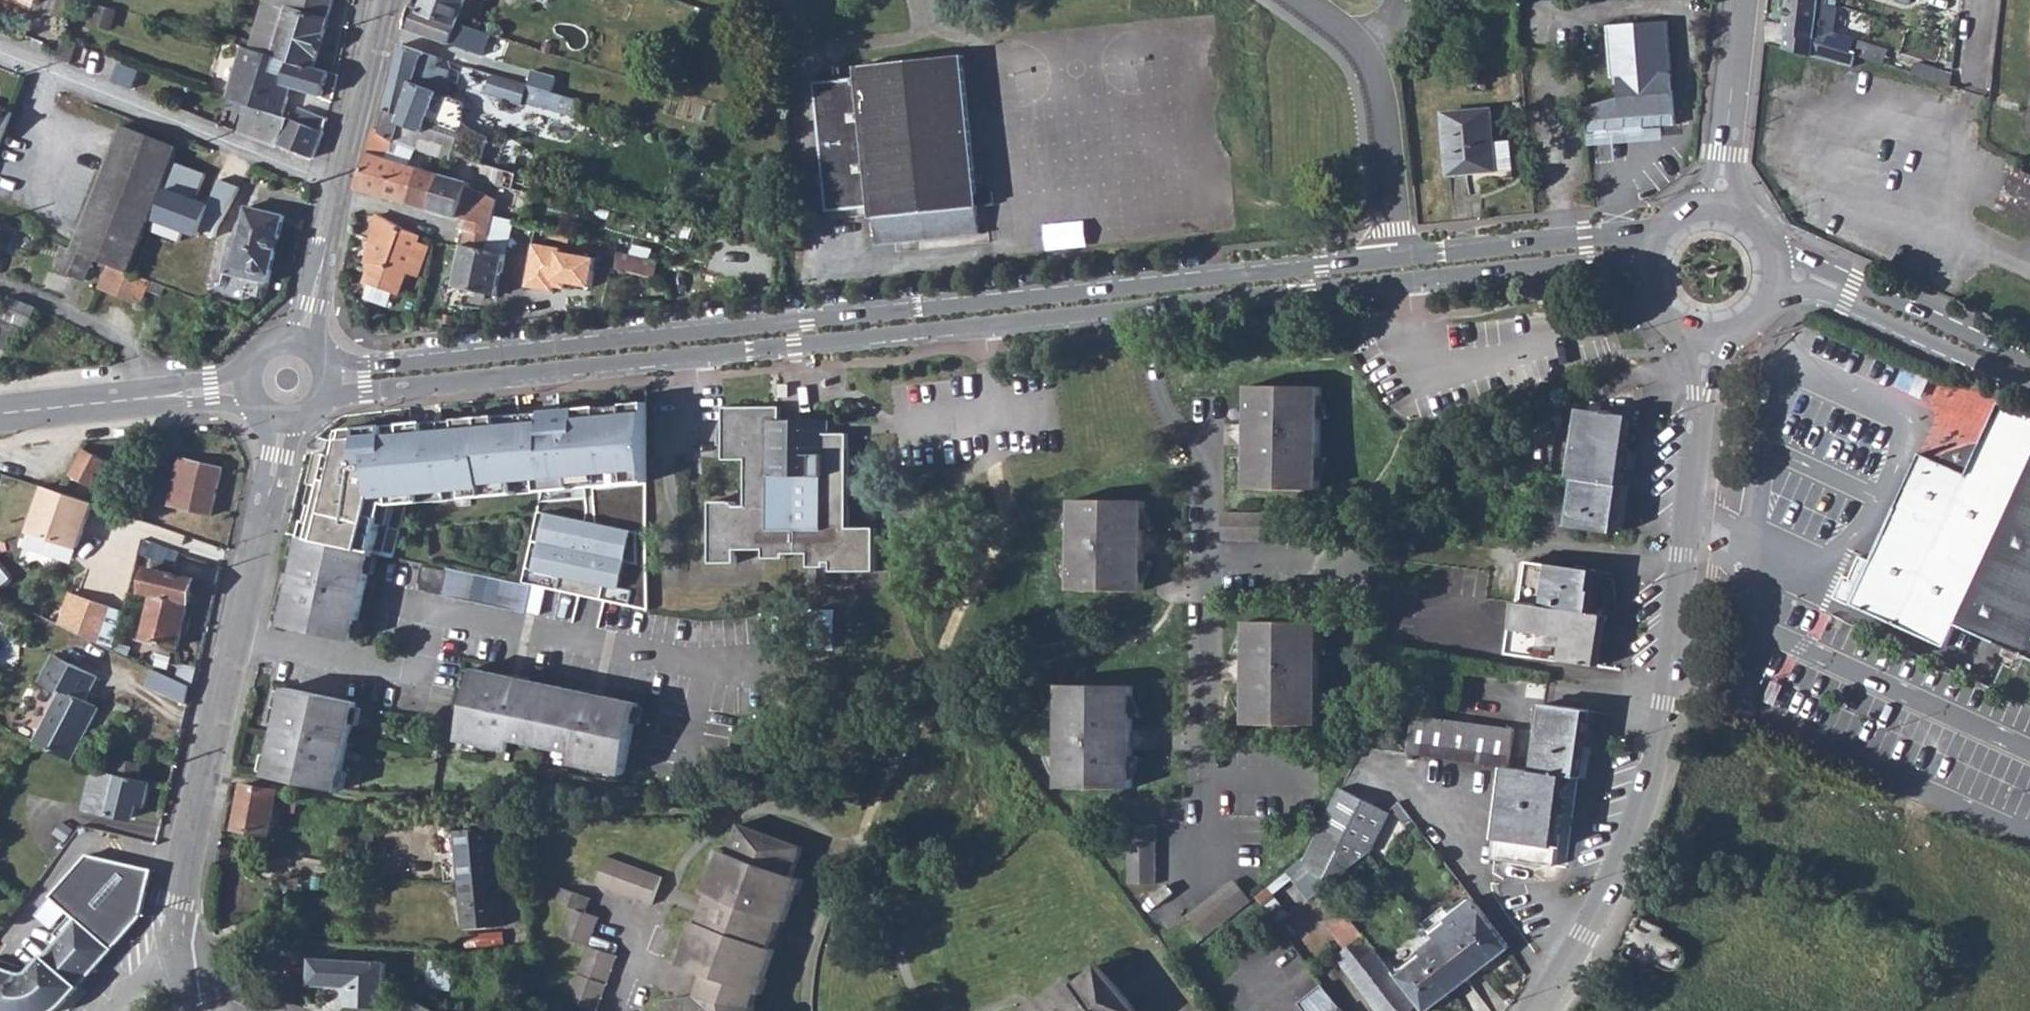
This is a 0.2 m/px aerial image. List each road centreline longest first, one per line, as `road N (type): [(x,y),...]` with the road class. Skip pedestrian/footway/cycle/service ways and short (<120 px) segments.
road 1 (tertiary): [(1664,227),(362,372),(324,366)]
road 2 (tertiary): [(320,405),(393,390),(1587,261),(1646,273)]
road 3 (tertiary): [(1535,1010),(1616,874),(1652,772),(1678,626),(1701,394)]
road 4 (tertiary): [(256,549),(175,902),(179,973)]
road 5 (tertiary): [(1766,301),(1824,295),(2029,388)]
road 6 (tertiary): [(2029,362),(1770,249)]
road 7 (secondary): [(385,0),(332,217)]
road 8 (residential): [(160,389),(126,346),(0,285)]
road 9 (tertiary): [(1741,0),(1723,150)]
road 10 (secondary): [(320,358),(332,217)]
road 11 (tertiary): [(115,402),(254,411)]
road 12 (tertiary): [(256,549),(299,421)]
road 13 (secondary): [(332,217),(282,340)]
road 14 (tertiary): [(263,418),(256,549)]

